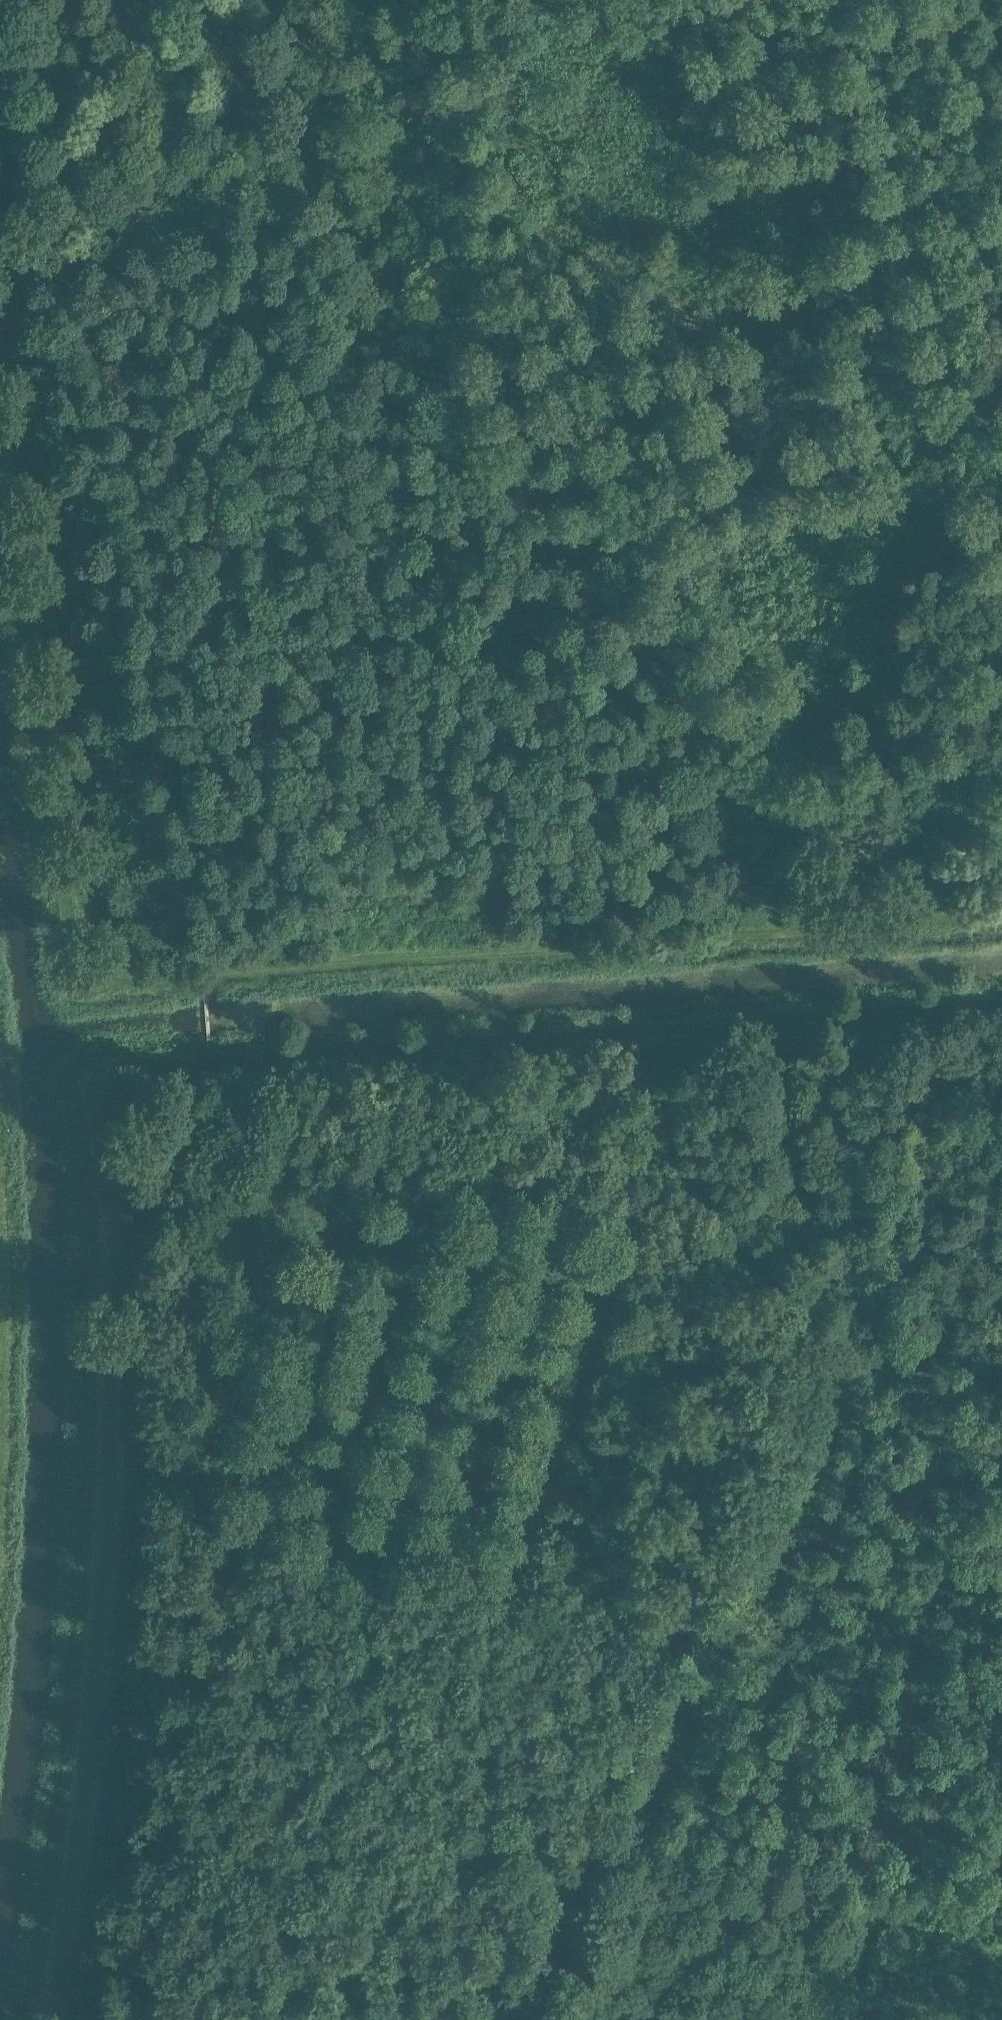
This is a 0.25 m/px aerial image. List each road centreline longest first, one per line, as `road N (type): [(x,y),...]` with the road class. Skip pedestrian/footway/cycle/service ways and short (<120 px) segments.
road 1 (track): [(976,921),(151,968),(103,933),(0,449)]
road 2 (track): [(1001,918),(976,921),(833,844),(742,783),(378,328),(321,201),(268,0)]
road 3 (track): [(216,1070),(112,1077),(137,1590),(84,1693),(81,1771),(40,2019)]
road 4 (track): [(214,1051),(216,1070),(226,1070),(1001,1014)]

